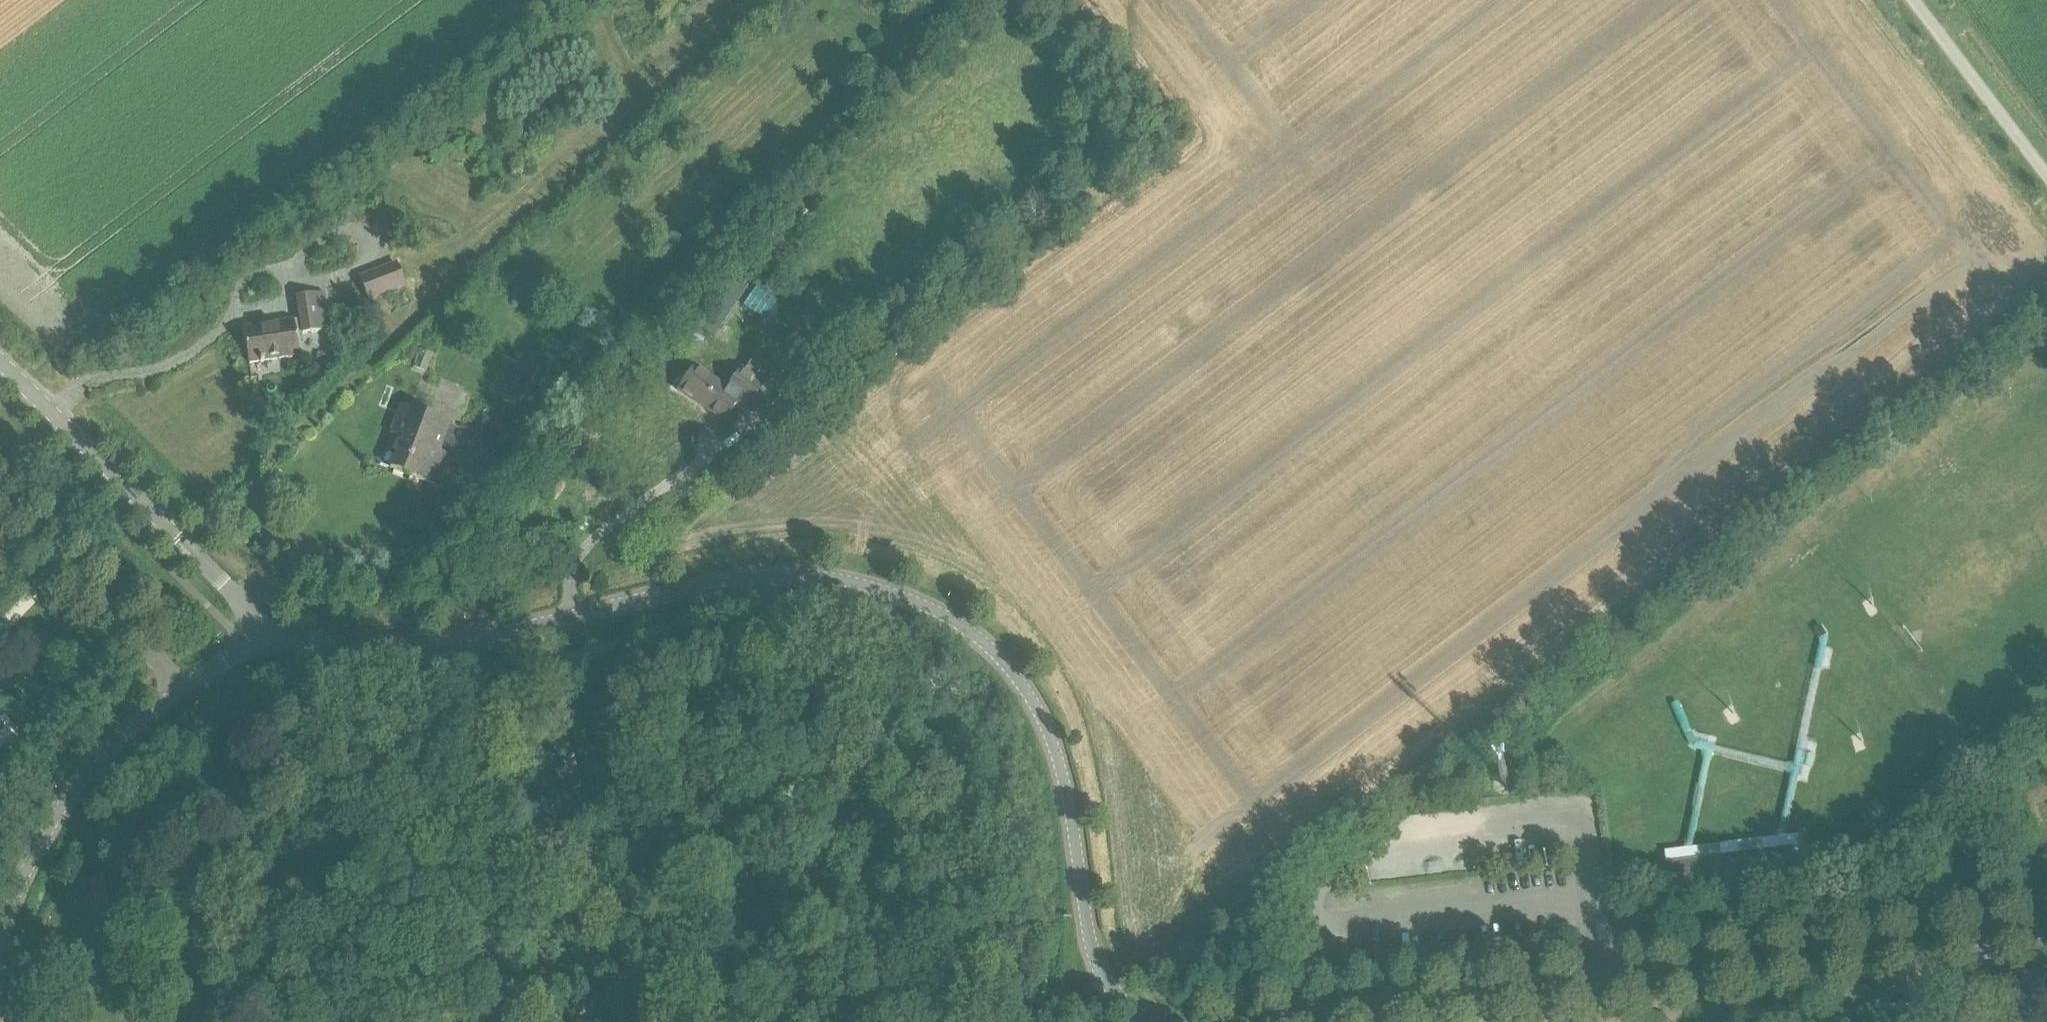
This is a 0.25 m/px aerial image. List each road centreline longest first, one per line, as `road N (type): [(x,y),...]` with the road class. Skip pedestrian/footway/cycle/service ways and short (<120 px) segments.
road 1 (tertiary): [(1148,1021),(1127,1010),(1096,959),(1062,775),(1036,704),(987,648),(952,626),(832,579),(770,575),(461,635),(365,643),(258,636)]
road 2 (tertiary): [(2046,934),(1287,1019)]
road 3 (tertiary): [(258,636),(222,581),(0,365)]
road 4 (tertiary): [(0,942),(32,858),(70,796),(109,750),(182,688)]
road 5 (residential): [(182,688),(0,516)]
road 6 (unclassified): [(2046,176),(1912,0)]

